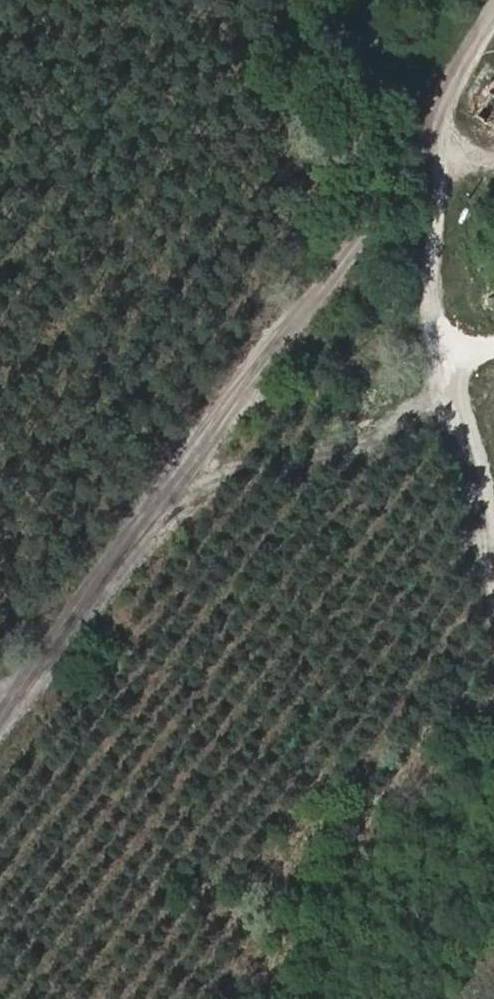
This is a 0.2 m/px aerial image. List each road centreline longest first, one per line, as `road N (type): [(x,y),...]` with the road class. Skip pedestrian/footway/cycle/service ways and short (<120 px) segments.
road 1 (track): [(0,713),(446,116)]
road 2 (track): [(493,27),(446,116),(427,328),(493,609)]

